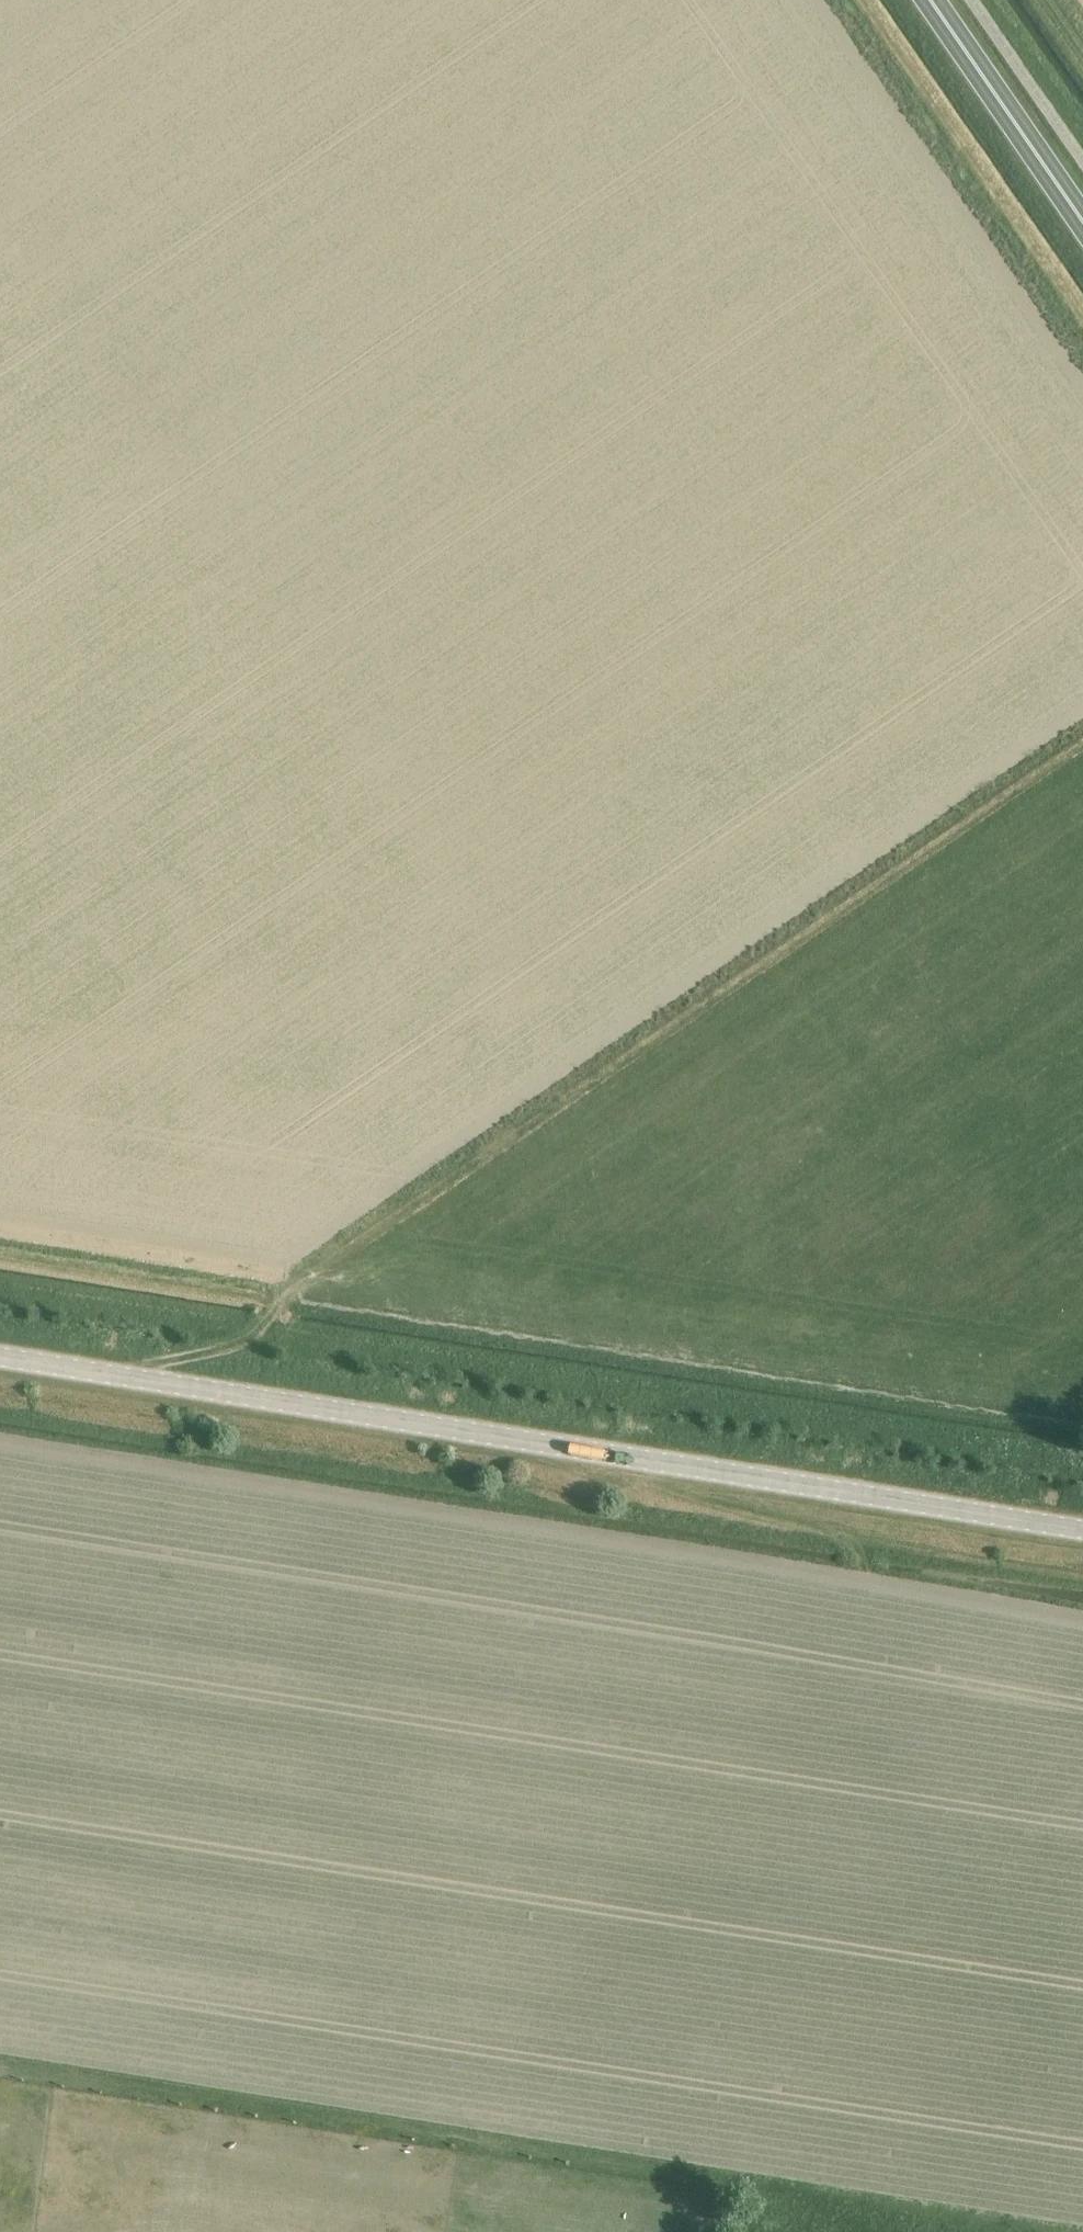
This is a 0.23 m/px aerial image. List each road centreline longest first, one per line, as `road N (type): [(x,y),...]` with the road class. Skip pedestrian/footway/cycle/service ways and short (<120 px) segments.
road 1 (unclassified): [(1021,1522),(0,1357)]
road 2 (trunk): [(928,0),(1082,226)]

